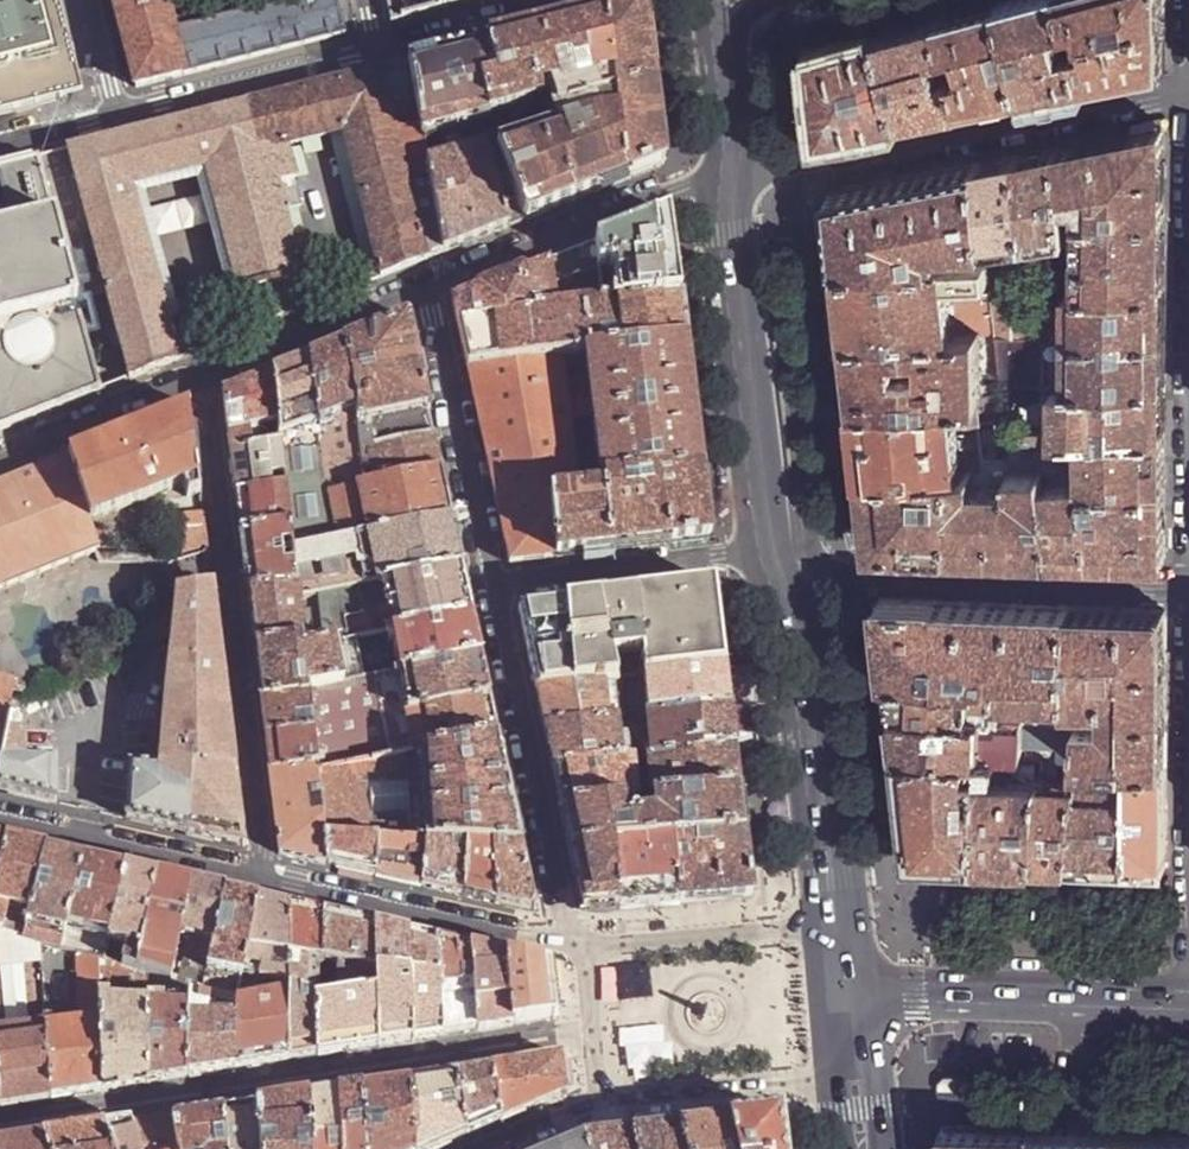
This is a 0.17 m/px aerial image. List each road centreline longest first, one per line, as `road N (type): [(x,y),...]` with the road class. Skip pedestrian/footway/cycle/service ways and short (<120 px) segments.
road 1 (residential): [(0,1126),(594,1029)]
road 2 (secondary): [(821,575),(777,237),(757,0)]
road 3 (residential): [(265,875),(200,379)]
road 4 (residential): [(1188,101),(1150,98),(731,173)]
road 5 (secondary): [(768,548),(728,233),(731,173)]
road 6 (residential): [(821,575),(1188,584)]
road 7 (residential): [(568,944),(490,587)]
road 8 (tertiary): [(1188,1000),(847,990)]
road 9 (residential): [(731,173),(425,286)]
road 10 (residential): [(568,944),(265,875)]
road 11 (residential): [(425,286),(490,587)]
road 12 (residential): [(490,587),(768,548)]
road 13 (residential): [(265,875),(0,813)]
road 14 (residential): [(119,116),(377,51)]
road 15 (residential): [(600,1097),(856,1072)]
road 16 (residential): [(839,920),(587,949)]
road 17 (secondary): [(839,920),(810,669)]
road 18 (residential): [(425,286),(200,379)]
road 19 (residential): [(200,379),(0,461)]
road 20 (residential): [(377,51),(574,0)]
road 21 (secondary): [(810,669),(768,548)]
road 22 (residential): [(485,1148),(600,1097)]
road 23 (residential): [(0,146),(119,116)]
road 24 (secondary): [(731,173),(724,51)]
road 25 (residential): [(88,0),(119,116)]

